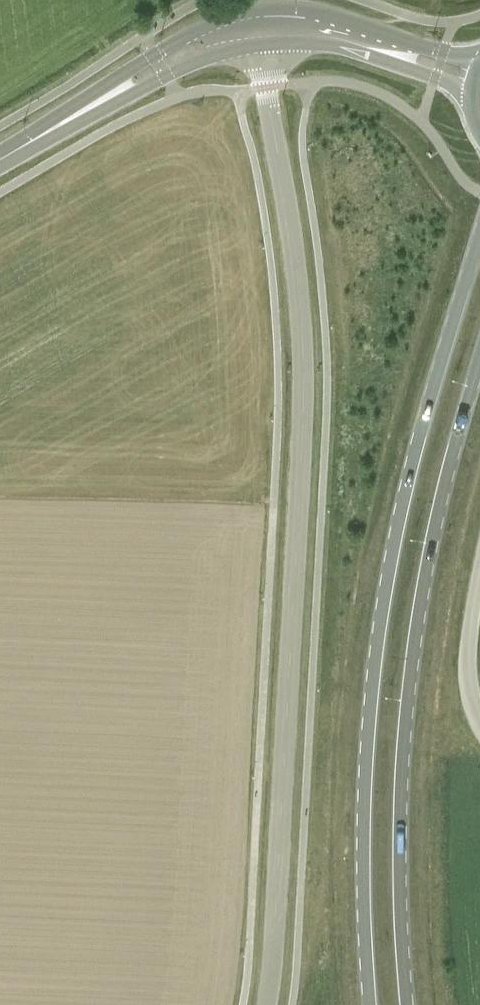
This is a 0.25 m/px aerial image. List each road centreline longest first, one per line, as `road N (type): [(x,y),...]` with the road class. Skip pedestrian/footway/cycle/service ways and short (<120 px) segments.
road 1 (unclassified): [(270,1004),(302,361),(289,205),(255,28)]
road 2 (primary): [(479,234),(413,459),(382,614),(363,832),(372,1004)]
road 3 (primary): [(409,1004),(402,834),(408,706),(429,563),(479,361)]
road 4 (secondary): [(255,28),(193,32),(130,70),(106,96)]
road 5 (secondary): [(106,96),(141,89),(255,28)]
road 6 (secondary): [(383,49),(319,30),(255,28)]
road 7 (unclassified): [(479,713),(470,670),(479,585)]
road 8 (secondary): [(0,160),(106,96)]

